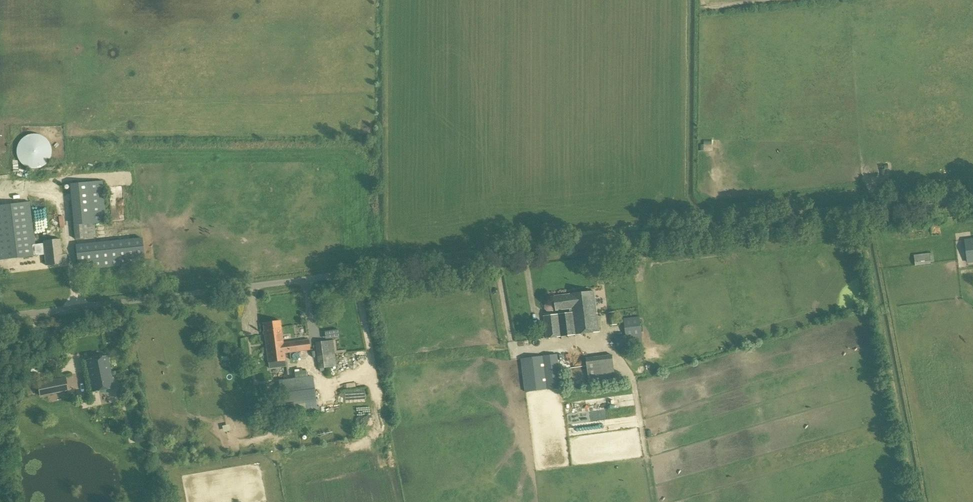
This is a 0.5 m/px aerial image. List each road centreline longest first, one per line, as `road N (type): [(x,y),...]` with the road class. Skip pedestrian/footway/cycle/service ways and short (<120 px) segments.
road 1 (unclassified): [(0,318),(972,198)]

